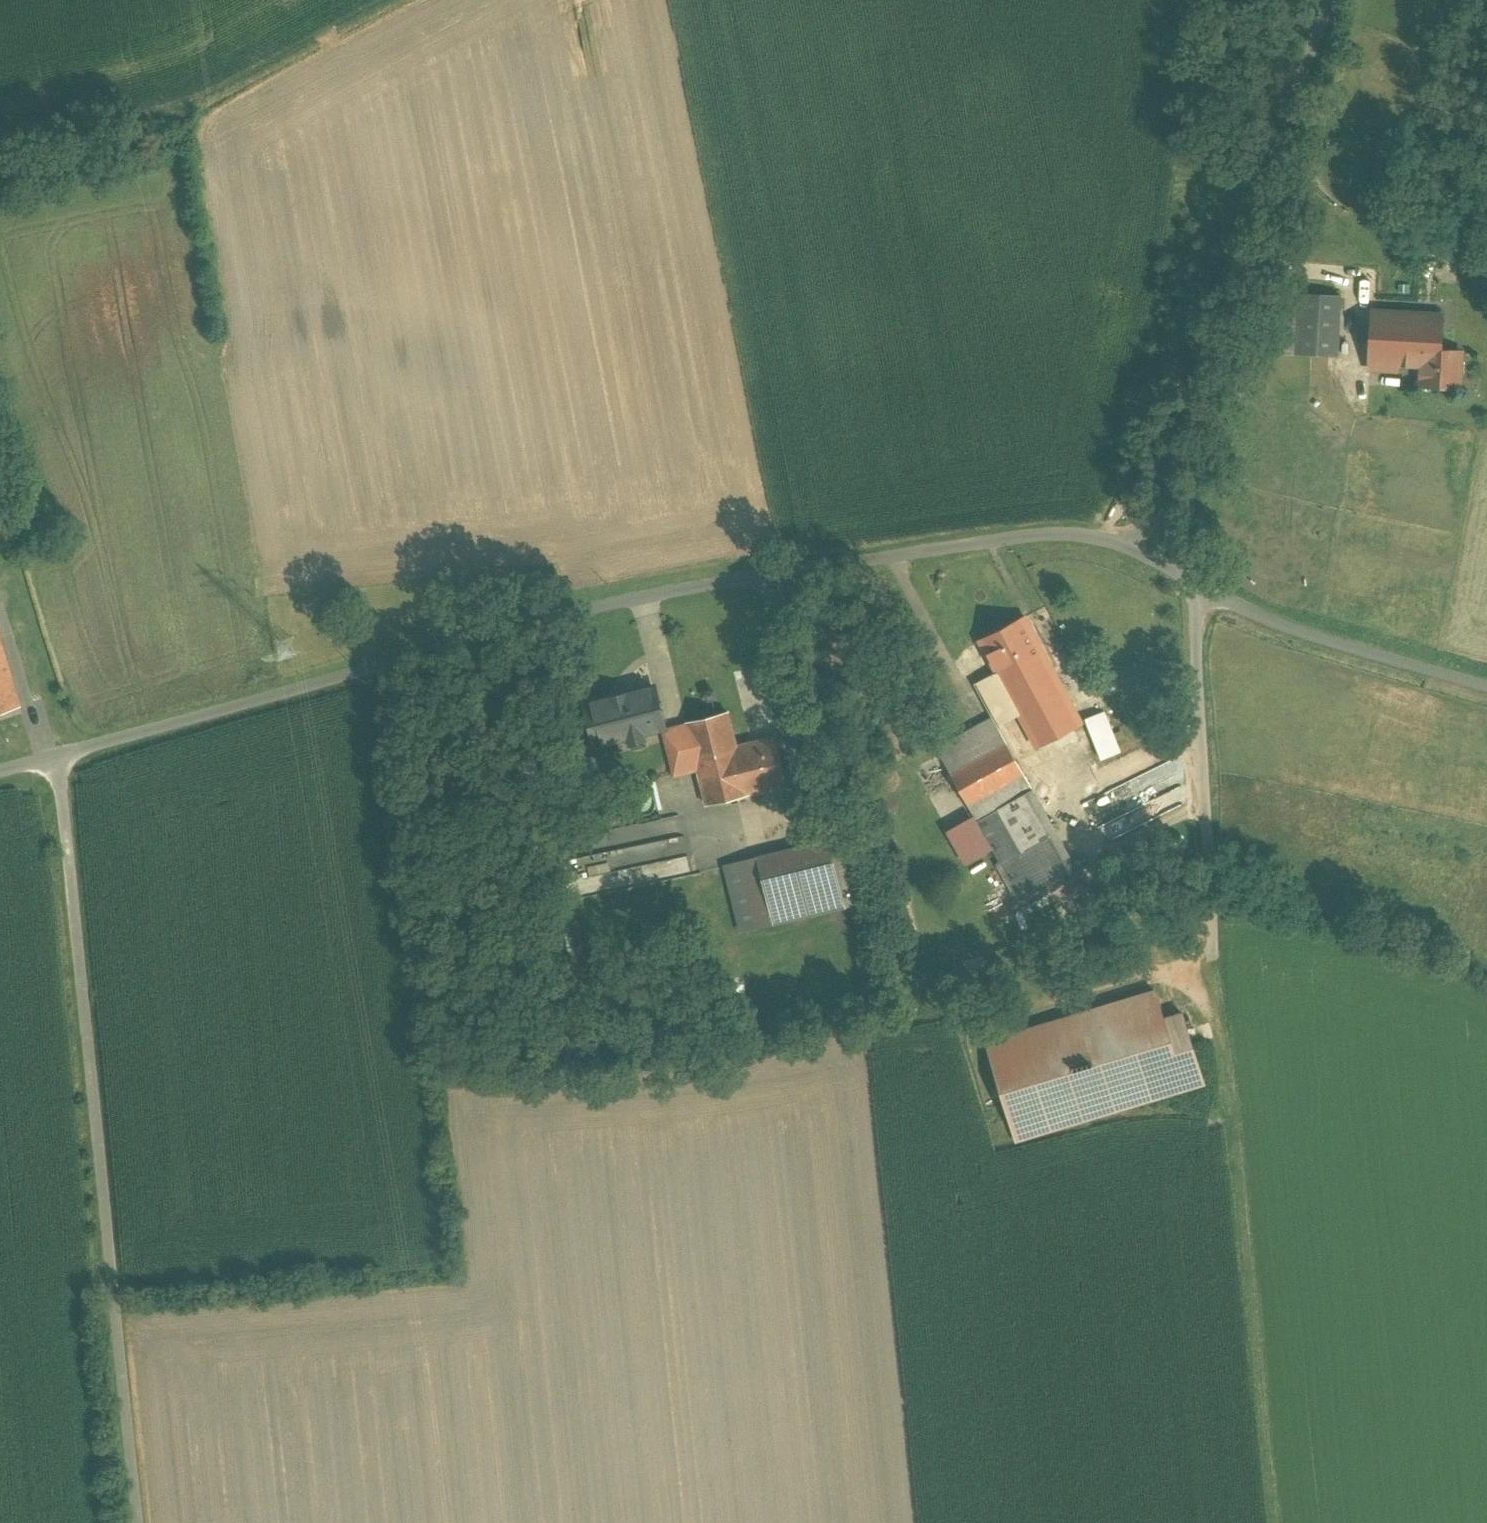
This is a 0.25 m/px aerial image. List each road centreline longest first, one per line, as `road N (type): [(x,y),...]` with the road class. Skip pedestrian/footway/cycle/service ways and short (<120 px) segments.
road 1 (unclassified): [(1147,561),(1108,540),(1068,533),(645,594),(61,757)]
road 2 (unclassified): [(61,757),(141,1522)]
road 3 (unclassified): [(1326,0),(1187,397),(1169,516),(1147,561)]
road 4 (unclassified): [(1486,686),(1264,623),(1147,561)]

